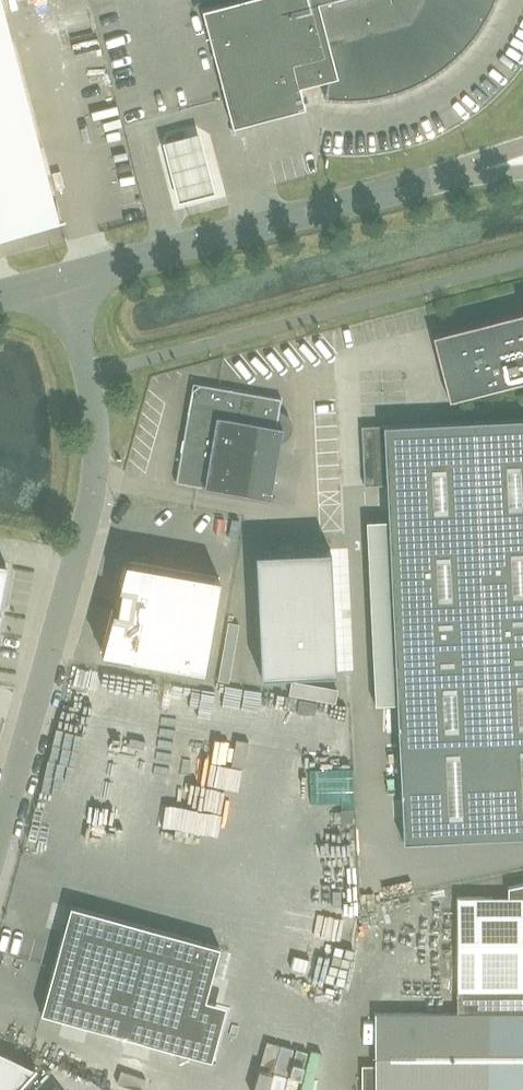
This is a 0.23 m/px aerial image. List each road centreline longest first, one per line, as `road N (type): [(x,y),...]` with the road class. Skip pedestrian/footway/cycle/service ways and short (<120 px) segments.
road 1 (unclassified): [(0,845),(90,514),(89,373),(64,281)]
road 2 (unclassified): [(64,281),(522,162)]

